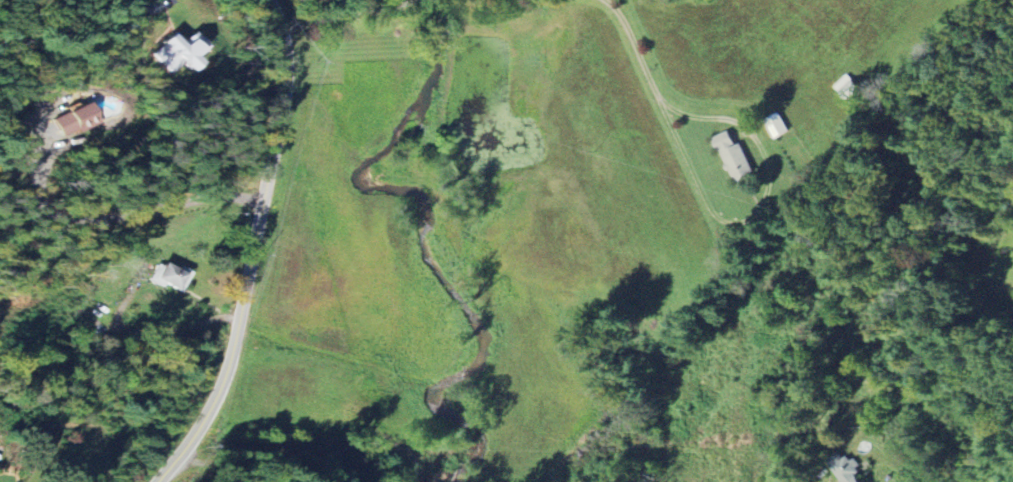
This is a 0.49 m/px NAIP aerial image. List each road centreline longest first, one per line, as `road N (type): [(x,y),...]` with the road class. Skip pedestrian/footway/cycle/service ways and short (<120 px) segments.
road 1 (tertiary): [(163,481),(230,370),(289,70),(269,0)]

